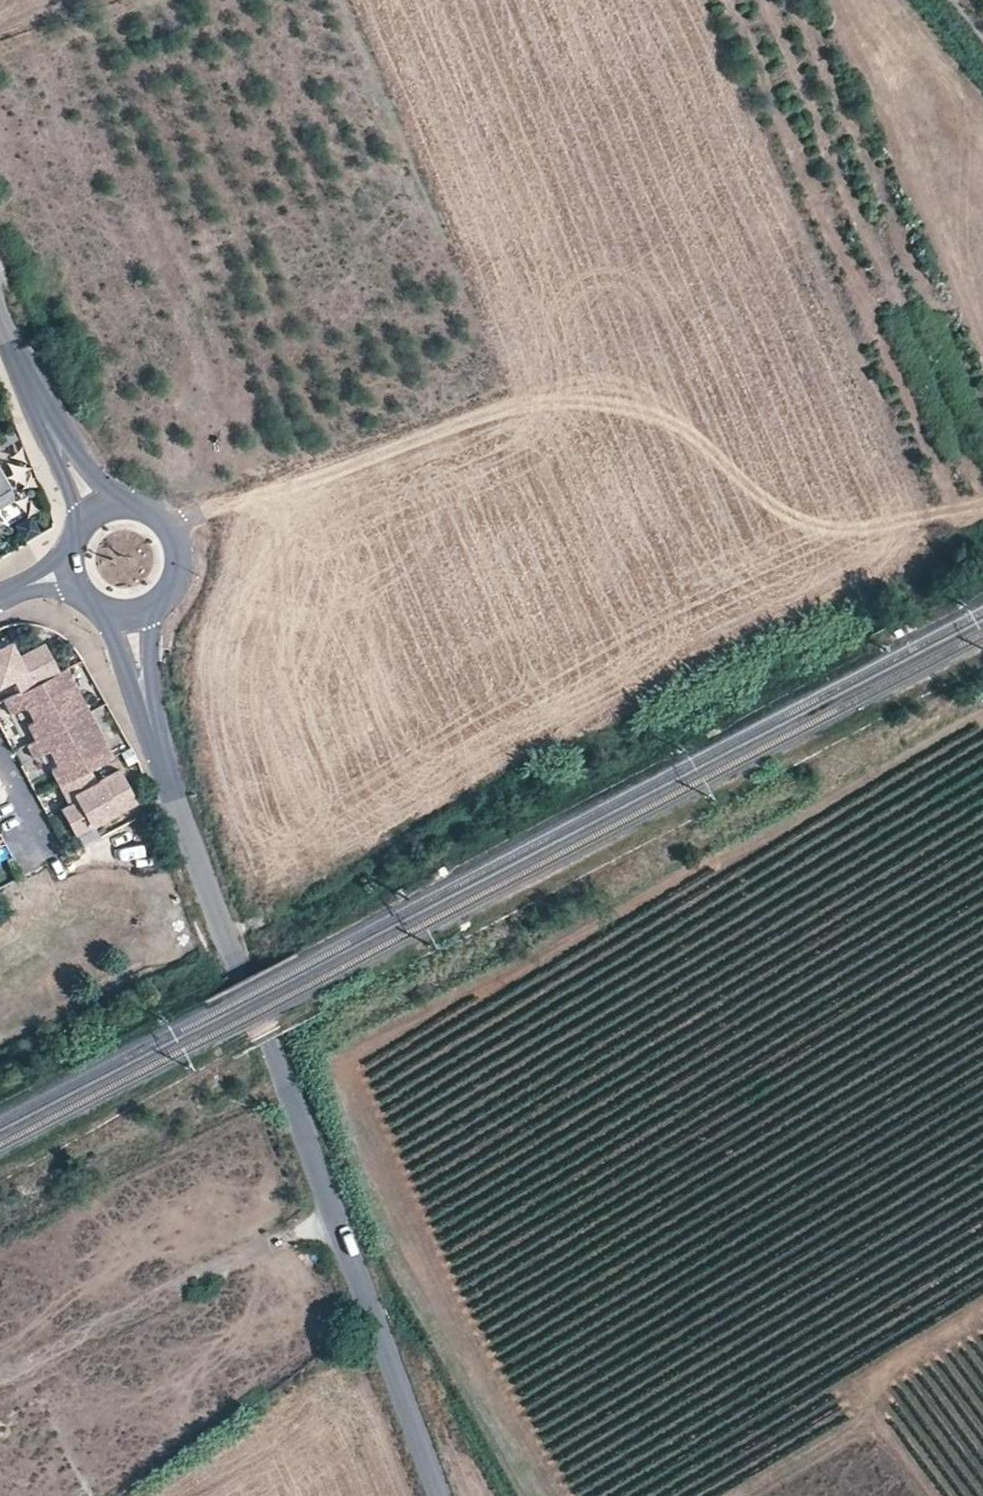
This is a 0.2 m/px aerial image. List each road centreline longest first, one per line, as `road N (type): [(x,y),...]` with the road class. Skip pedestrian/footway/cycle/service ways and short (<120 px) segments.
road 1 (tertiary): [(437,1495),(165,762),(133,613)]
road 2 (tertiary): [(95,510),(65,468),(0,324)]
road 3 (tertiary): [(133,613),(173,582),(172,532),(130,503),(95,510)]

